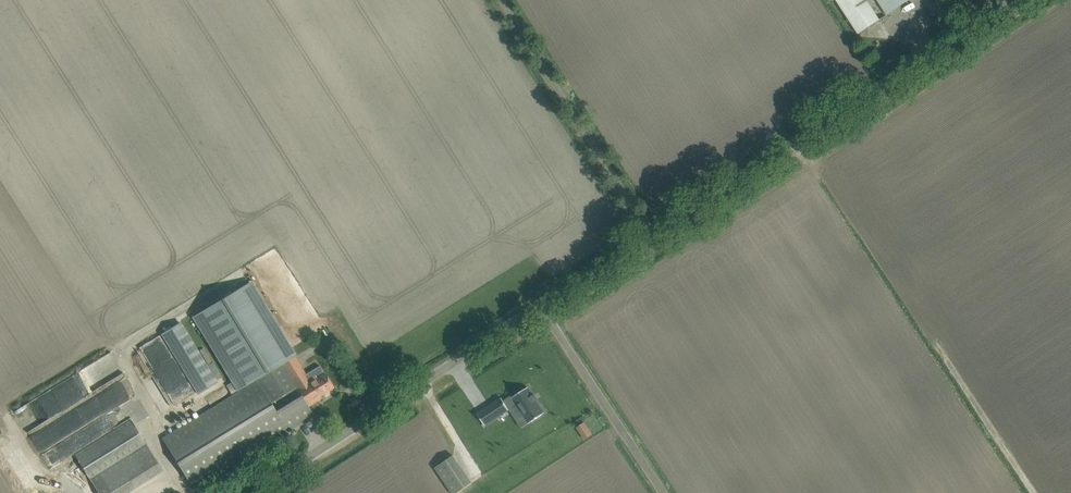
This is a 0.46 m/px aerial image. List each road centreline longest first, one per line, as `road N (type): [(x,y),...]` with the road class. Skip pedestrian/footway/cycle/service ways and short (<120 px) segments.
road 1 (unclassified): [(650,236),(1017,0)]
road 2 (unclassified): [(251,492),(541,305)]
road 3 (unclassified): [(650,236),(501,0)]
road 4 (unclassified): [(666,492),(541,305)]
road 5 (unclassified): [(541,305),(650,236)]

